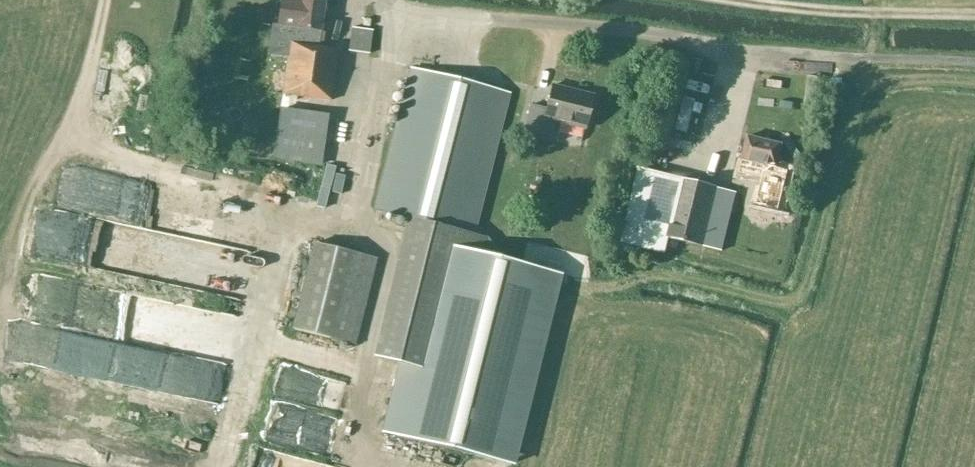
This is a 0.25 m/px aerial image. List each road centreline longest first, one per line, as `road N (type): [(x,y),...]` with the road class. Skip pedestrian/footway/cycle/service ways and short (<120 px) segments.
road 1 (unclassified): [(382,0),(393,10),(438,17),(765,54),(974,61)]
road 2 (track): [(763,0),(974,20)]

